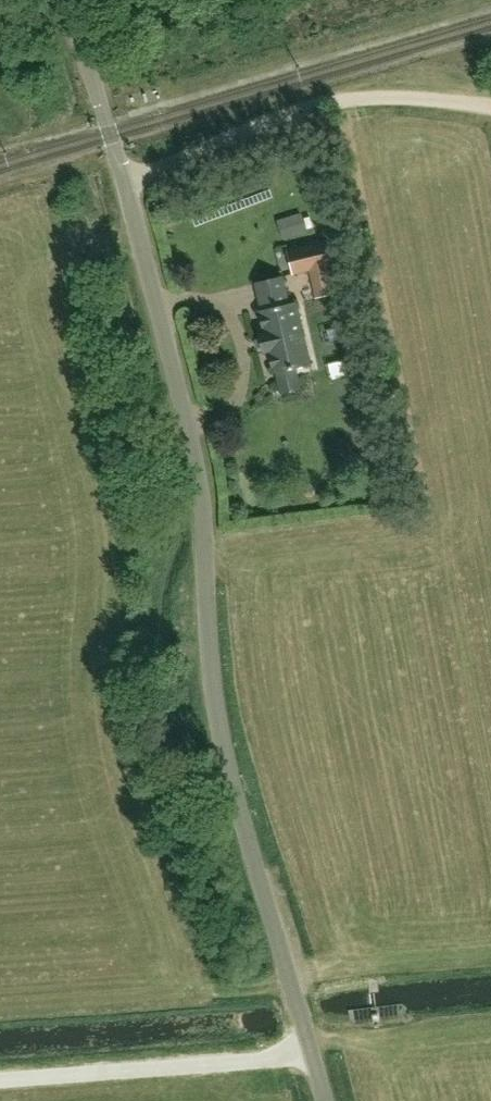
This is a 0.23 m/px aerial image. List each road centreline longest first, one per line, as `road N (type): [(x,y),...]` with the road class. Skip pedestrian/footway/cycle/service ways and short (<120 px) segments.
road 1 (unclassified): [(325,1100),(240,823),(218,722),(202,491),(125,176)]
road 2 (unclassified): [(125,176),(319,105),(419,98),(490,106)]
road 3 (track): [(0,1075),(310,1051)]
road 4 (unclassified): [(125,176),(64,0)]

